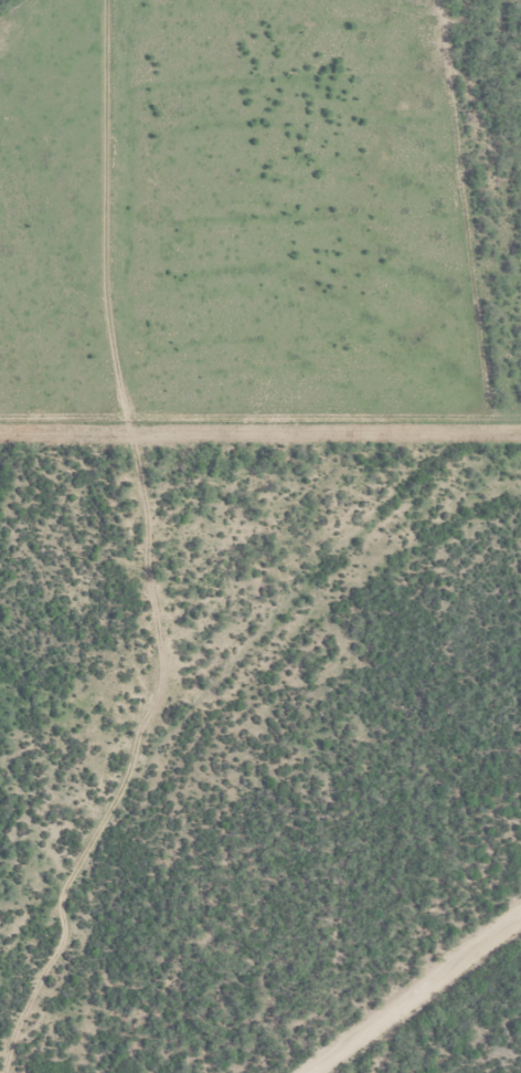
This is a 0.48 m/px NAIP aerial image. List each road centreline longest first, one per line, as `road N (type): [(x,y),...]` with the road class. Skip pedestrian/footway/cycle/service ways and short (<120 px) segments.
road 1 (residential): [(307,1072),(520,910)]

